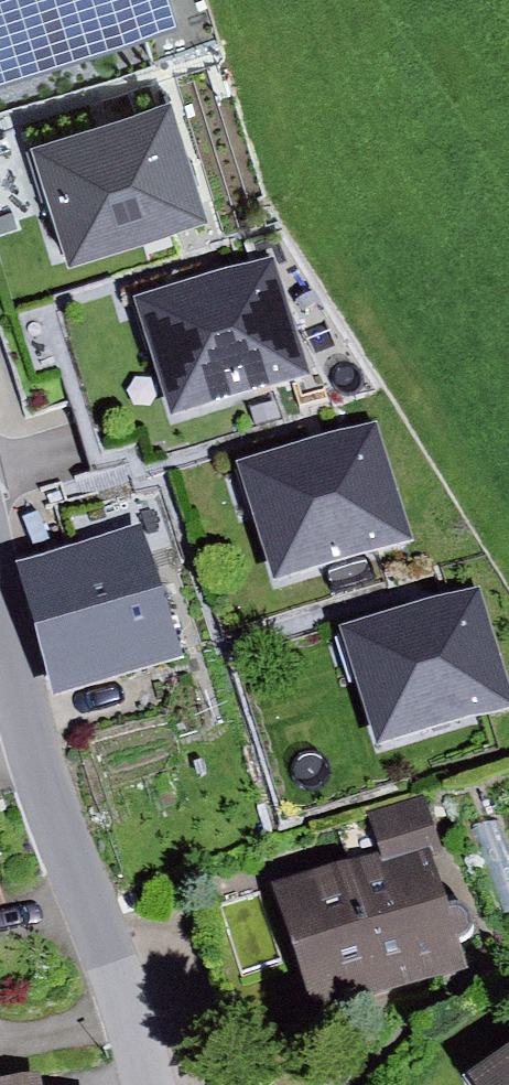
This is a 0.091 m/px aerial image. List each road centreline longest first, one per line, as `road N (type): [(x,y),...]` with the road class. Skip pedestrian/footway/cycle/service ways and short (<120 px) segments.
road 1 (residential): [(0,562),(36,759),(140,1084)]

